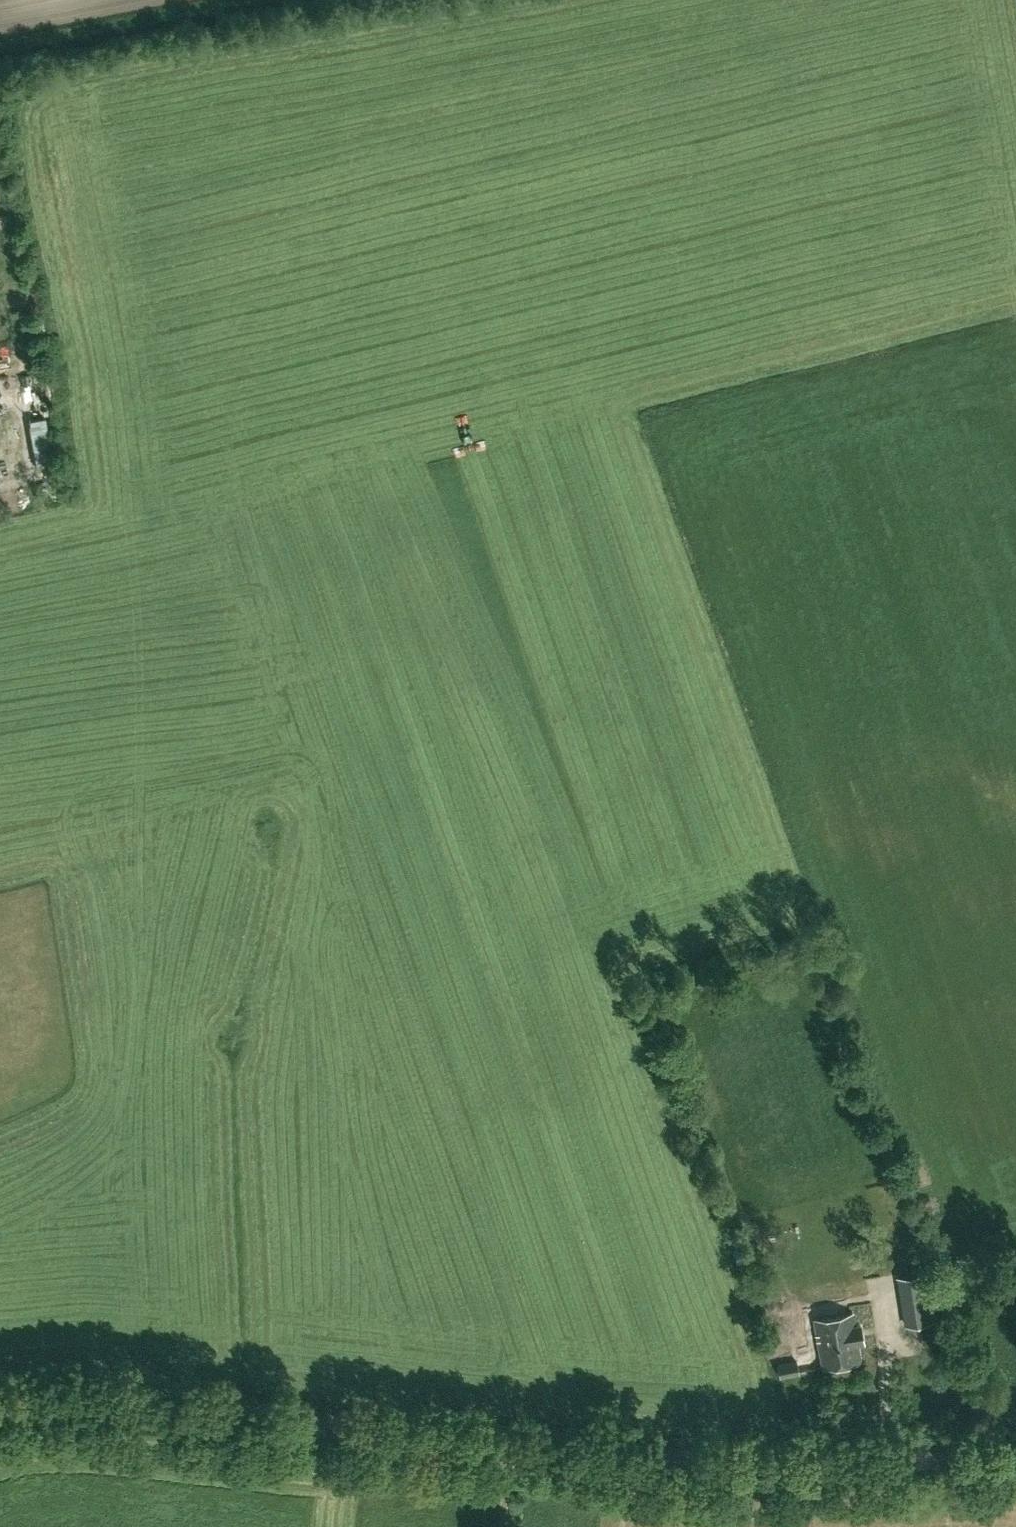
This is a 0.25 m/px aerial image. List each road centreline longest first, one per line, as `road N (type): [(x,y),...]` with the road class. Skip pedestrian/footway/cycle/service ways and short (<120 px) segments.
road 1 (unclassified): [(0,1413),(92,1404),(517,1454),(730,1467),(1015,1464)]

